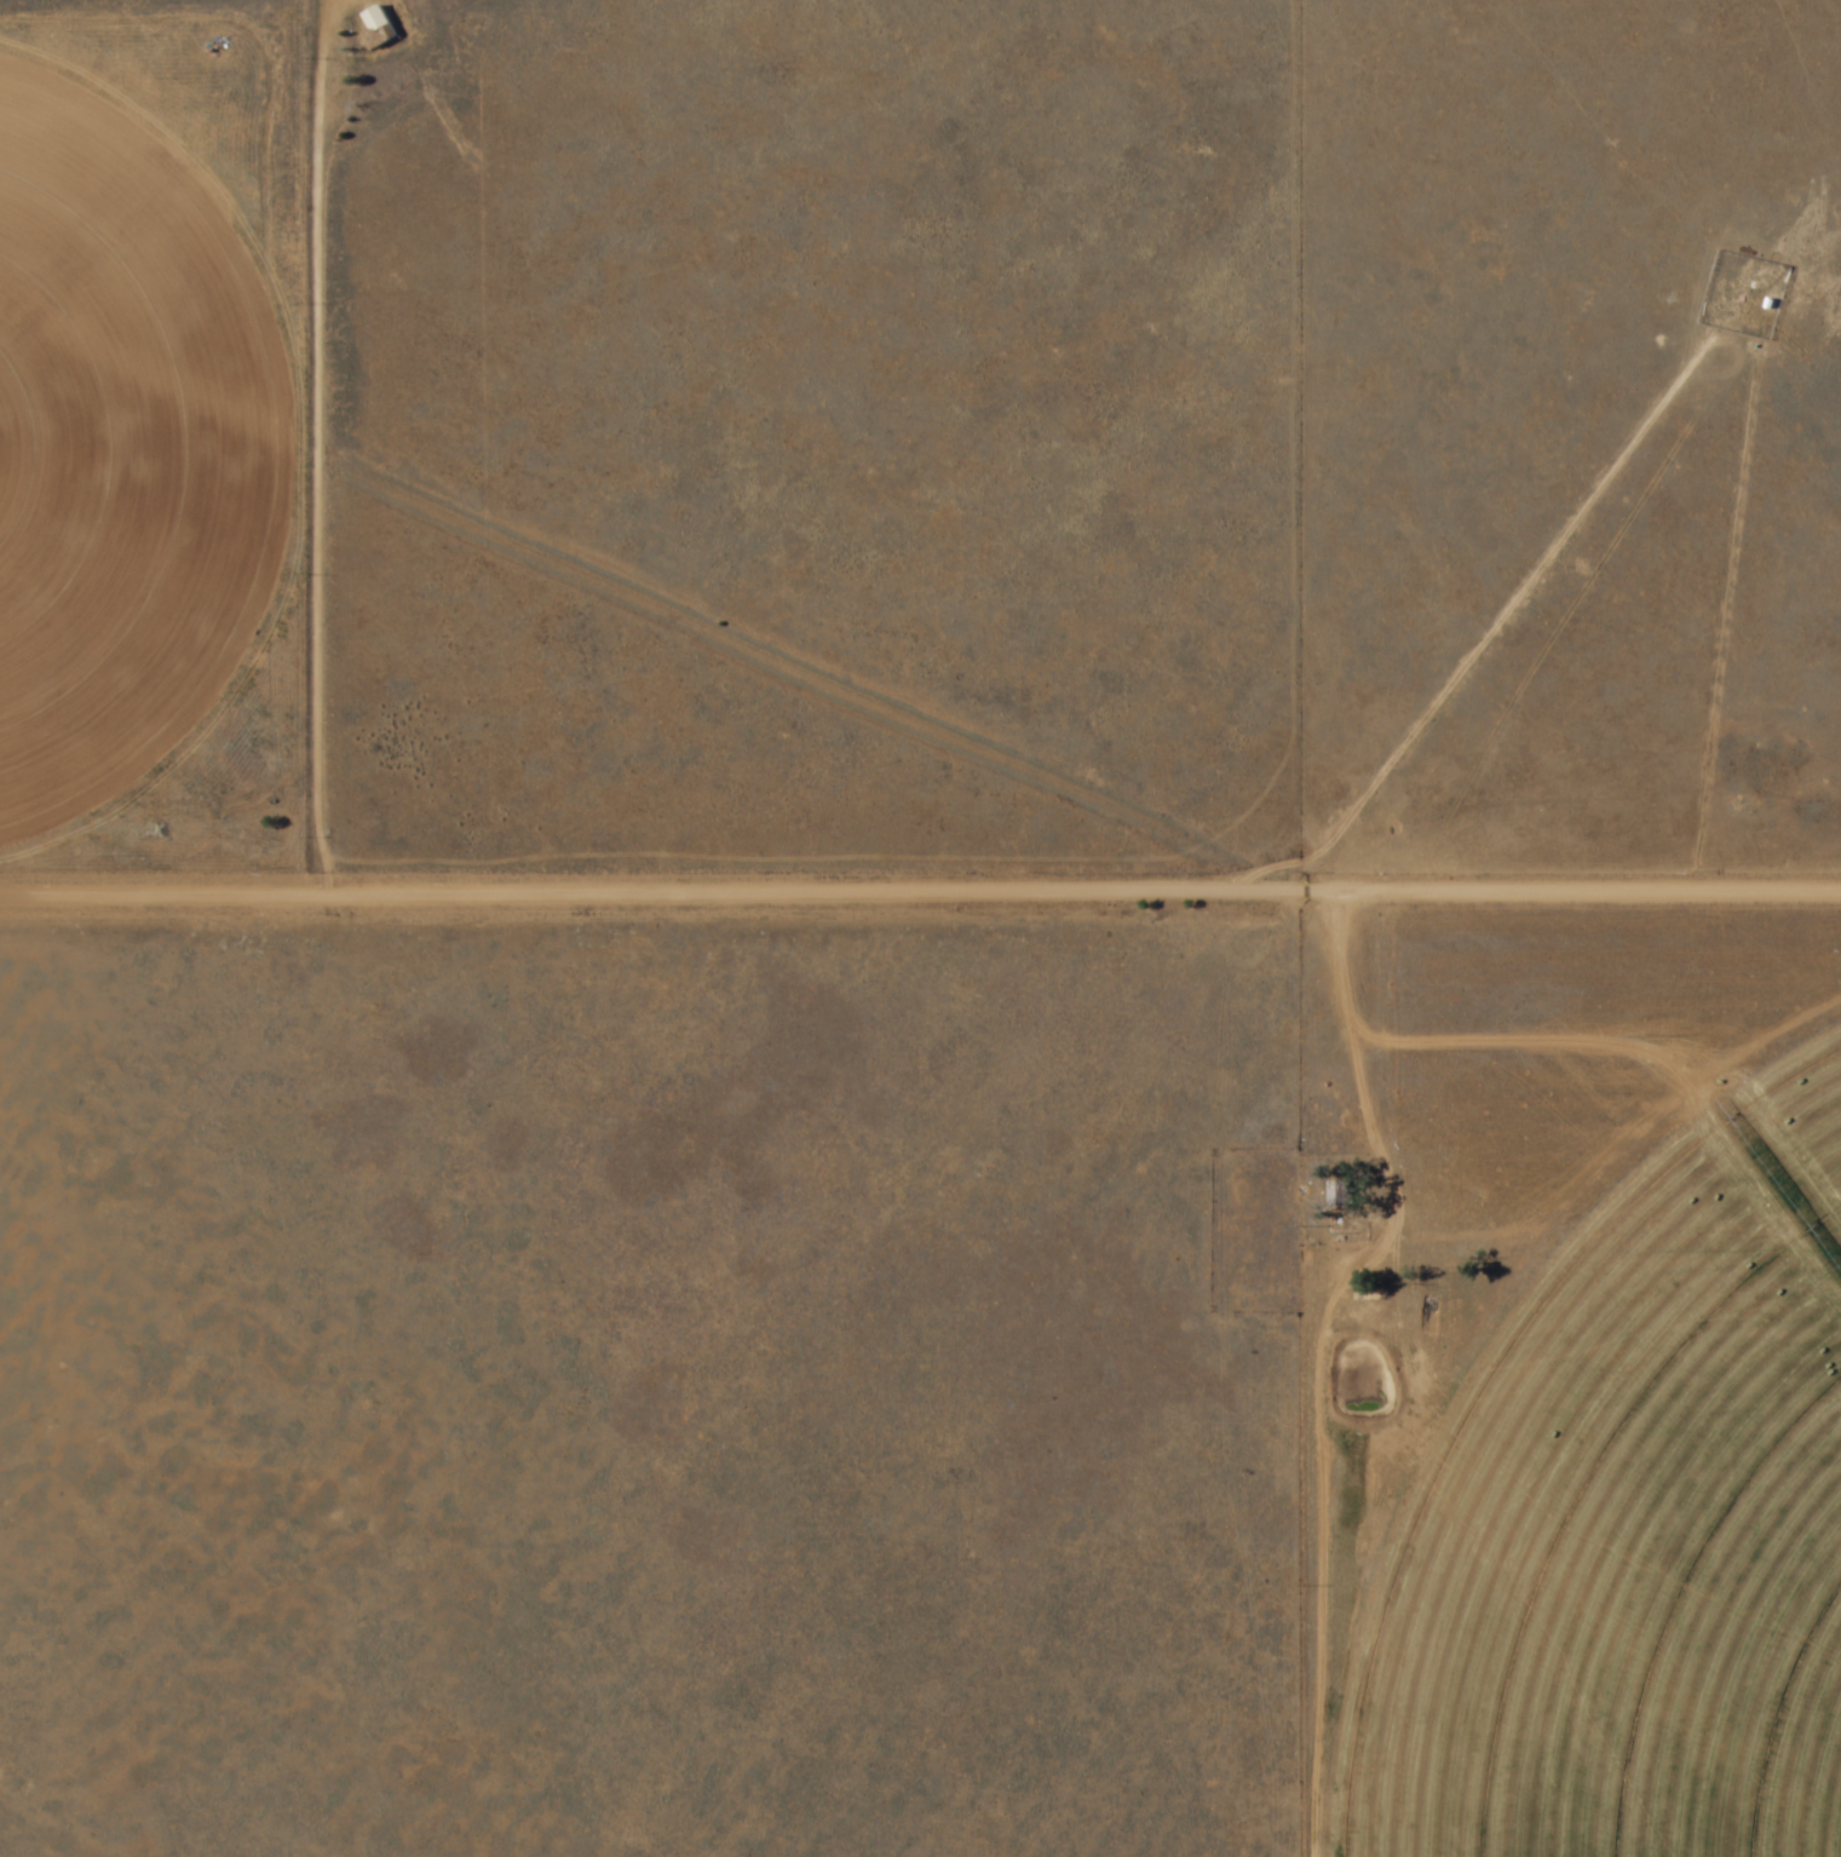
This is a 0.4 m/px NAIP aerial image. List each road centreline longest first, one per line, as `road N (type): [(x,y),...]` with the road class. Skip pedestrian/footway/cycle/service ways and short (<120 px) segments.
road 1 (residential): [(1840,886),(1344,896),(0,897)]
road 2 (residential): [(1318,1856),(1319,1320),(1388,1191),(1344,896)]

